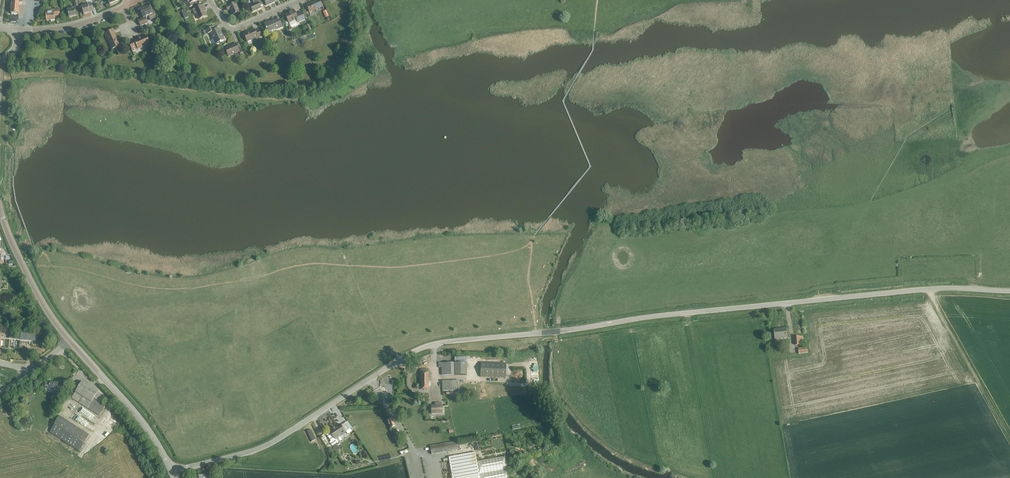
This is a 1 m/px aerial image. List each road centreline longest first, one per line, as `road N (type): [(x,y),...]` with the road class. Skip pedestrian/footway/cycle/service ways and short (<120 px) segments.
road 1 (unclassified): [(1009,291),(905,291),(441,343),(271,444),(172,472)]
road 2 (tertiary): [(172,472),(138,417),(70,341)]
road 3 (tertiary): [(70,341),(37,295),(0,211)]

